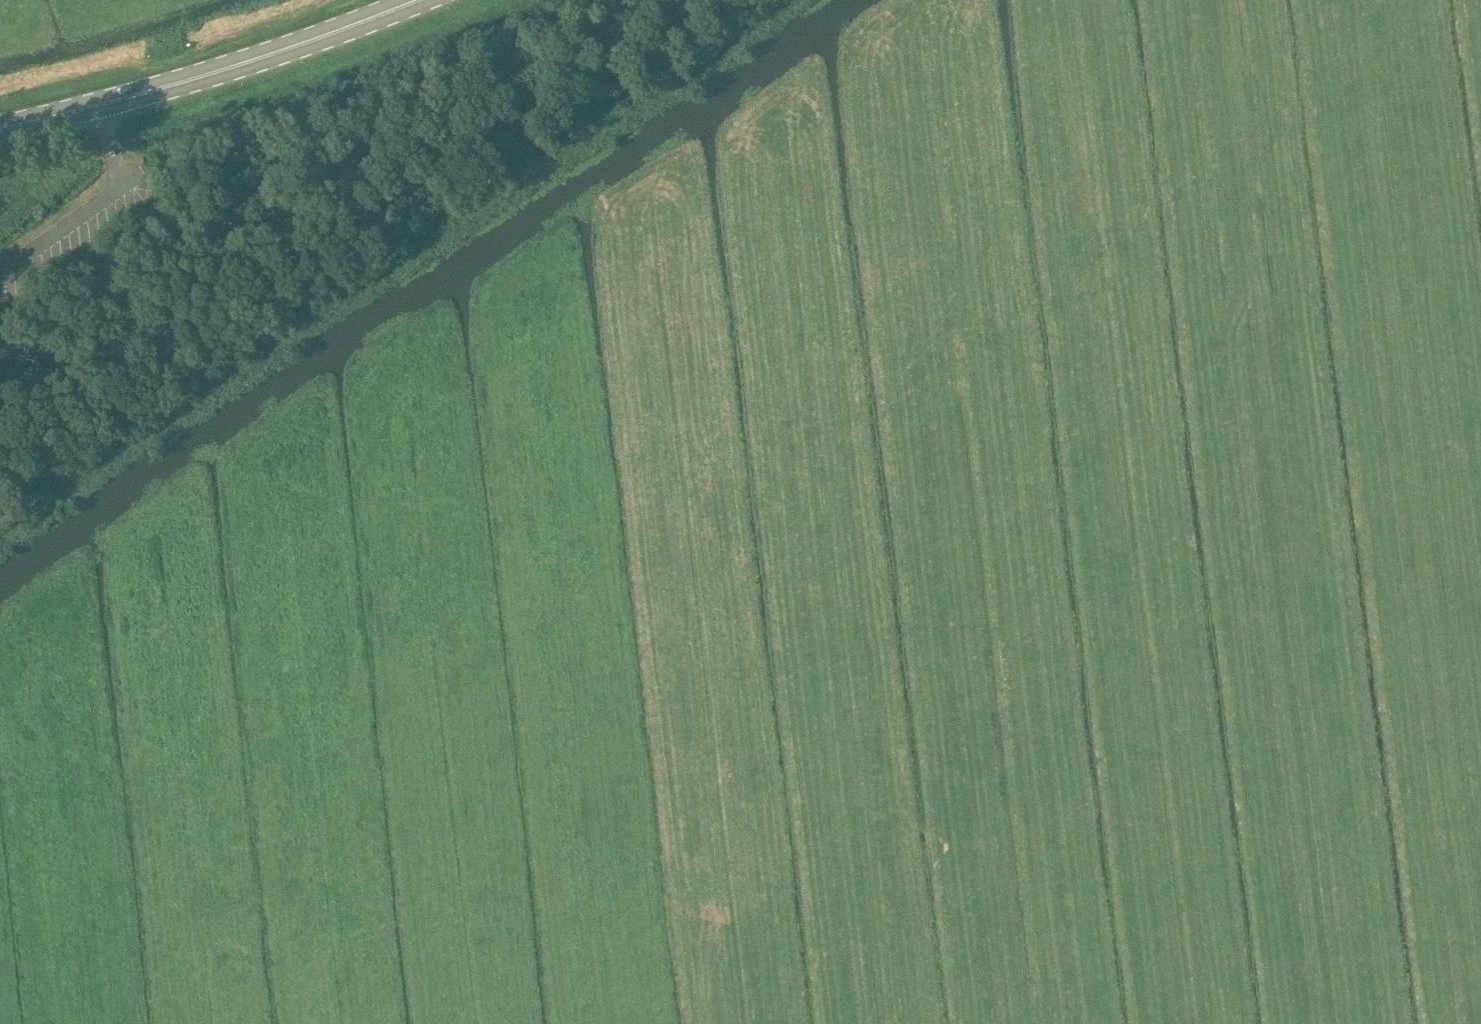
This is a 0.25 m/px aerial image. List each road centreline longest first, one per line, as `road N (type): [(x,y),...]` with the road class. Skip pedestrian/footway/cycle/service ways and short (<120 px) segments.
road 1 (track): [(0,543),(796,0)]
road 2 (primary): [(0,128),(167,87),(417,0)]

